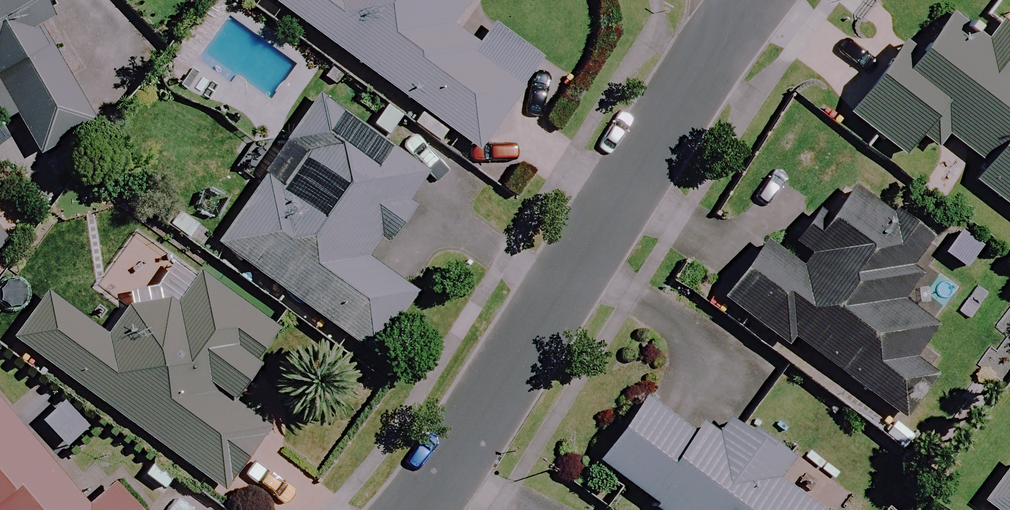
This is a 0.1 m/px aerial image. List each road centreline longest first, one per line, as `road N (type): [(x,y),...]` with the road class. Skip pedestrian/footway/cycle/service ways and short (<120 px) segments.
road 1 (residential): [(750,0),(418,509)]

